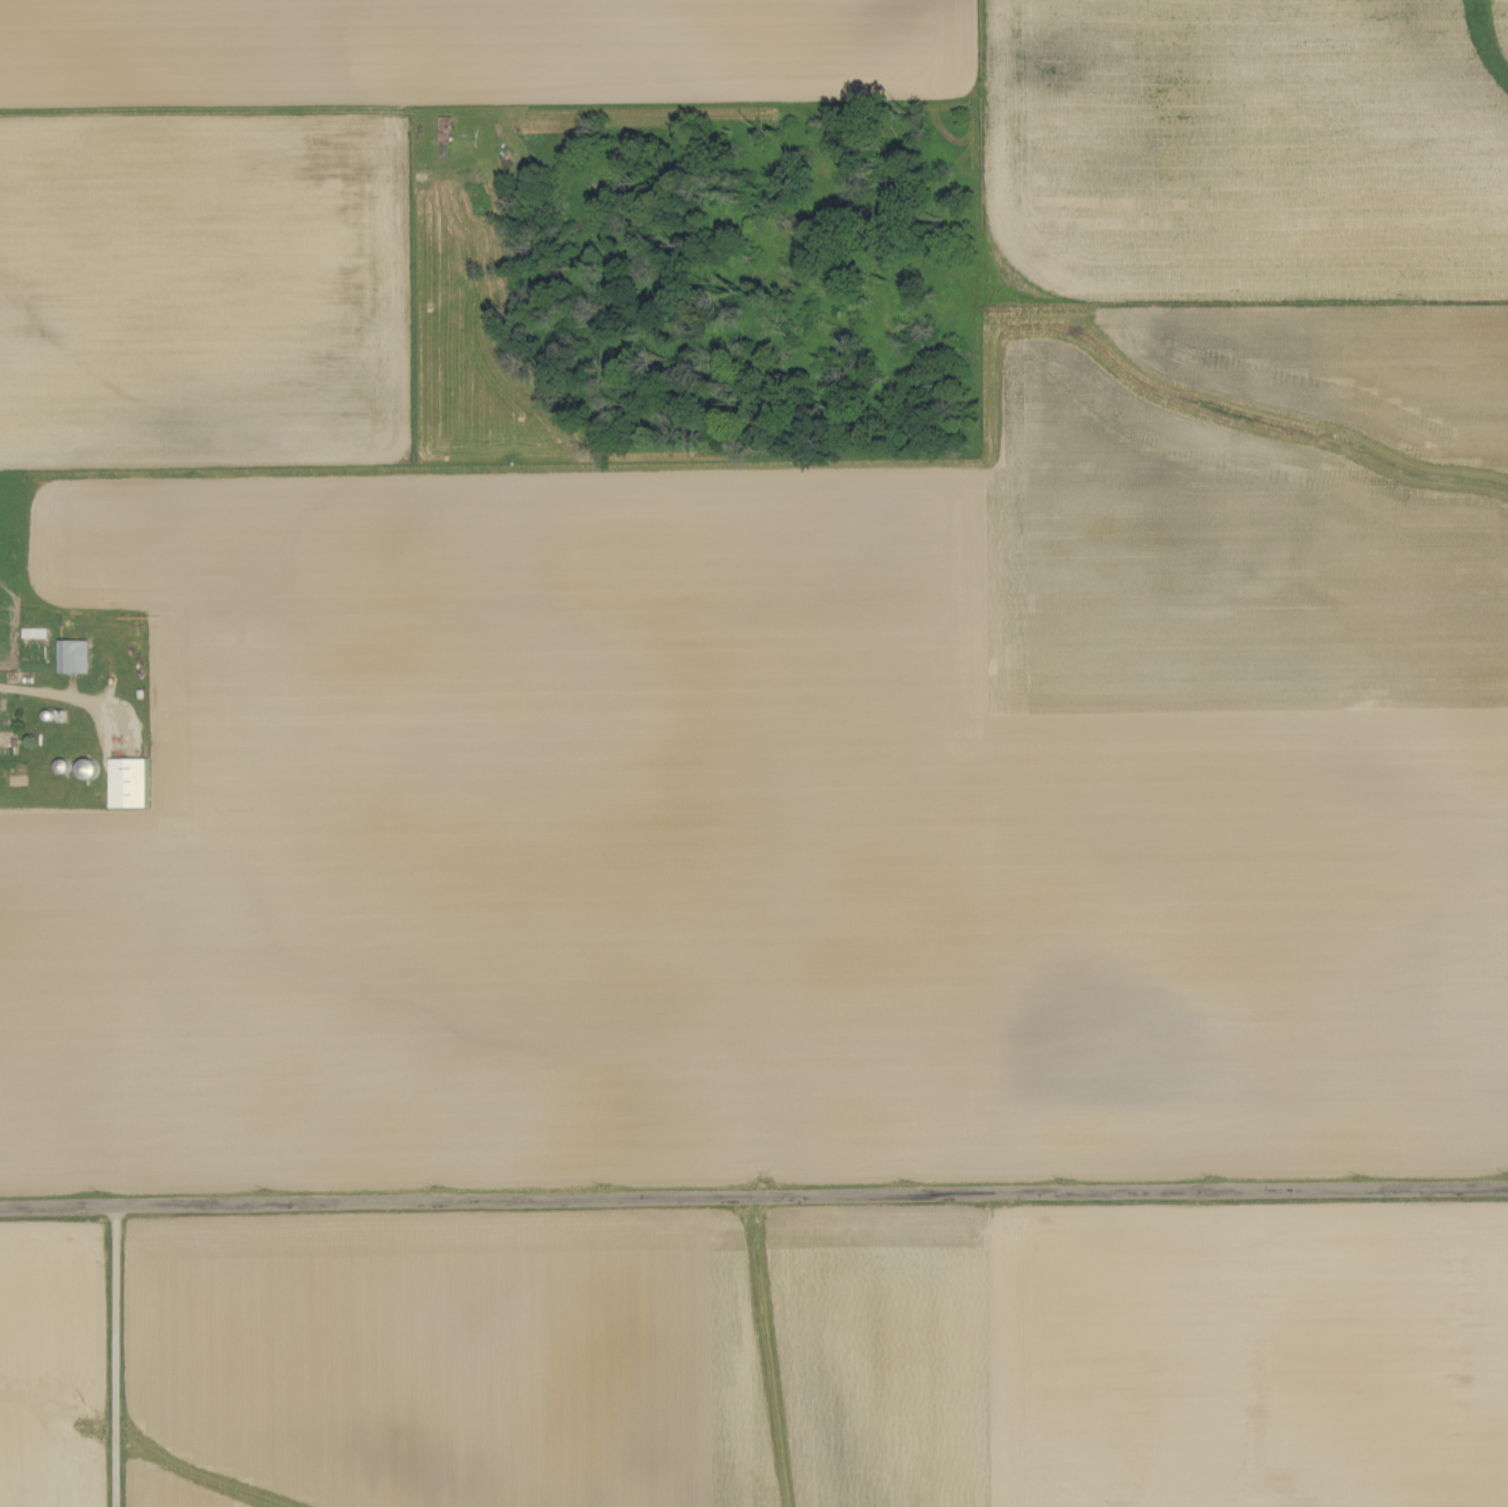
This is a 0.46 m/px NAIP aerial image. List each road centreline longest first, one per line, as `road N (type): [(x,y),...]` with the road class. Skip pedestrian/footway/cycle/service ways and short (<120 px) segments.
road 1 (residential): [(1507,1194),(0,1219)]

